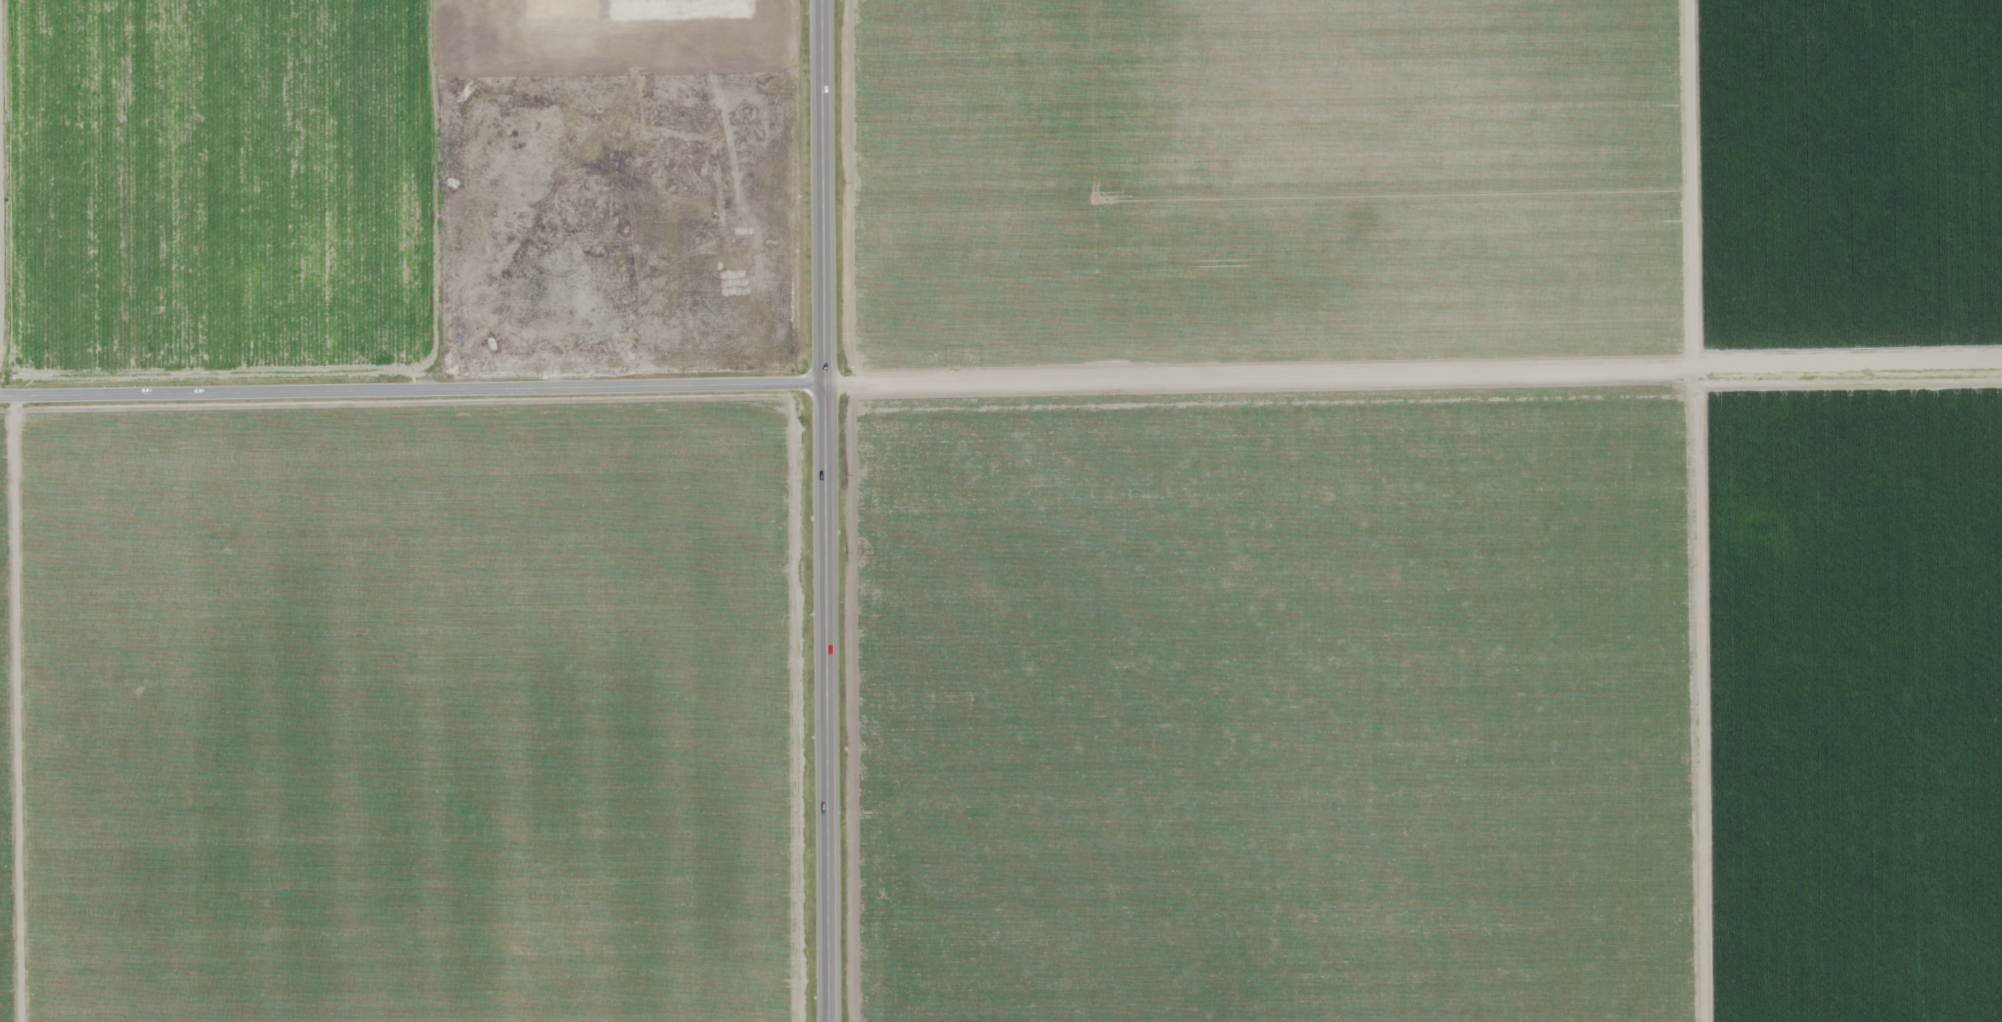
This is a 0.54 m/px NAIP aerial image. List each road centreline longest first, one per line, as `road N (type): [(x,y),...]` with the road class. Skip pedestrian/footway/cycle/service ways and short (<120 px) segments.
road 1 (tertiary): [(0,398),(2001,370)]
road 2 (secondary): [(834,1021),(826,0)]

